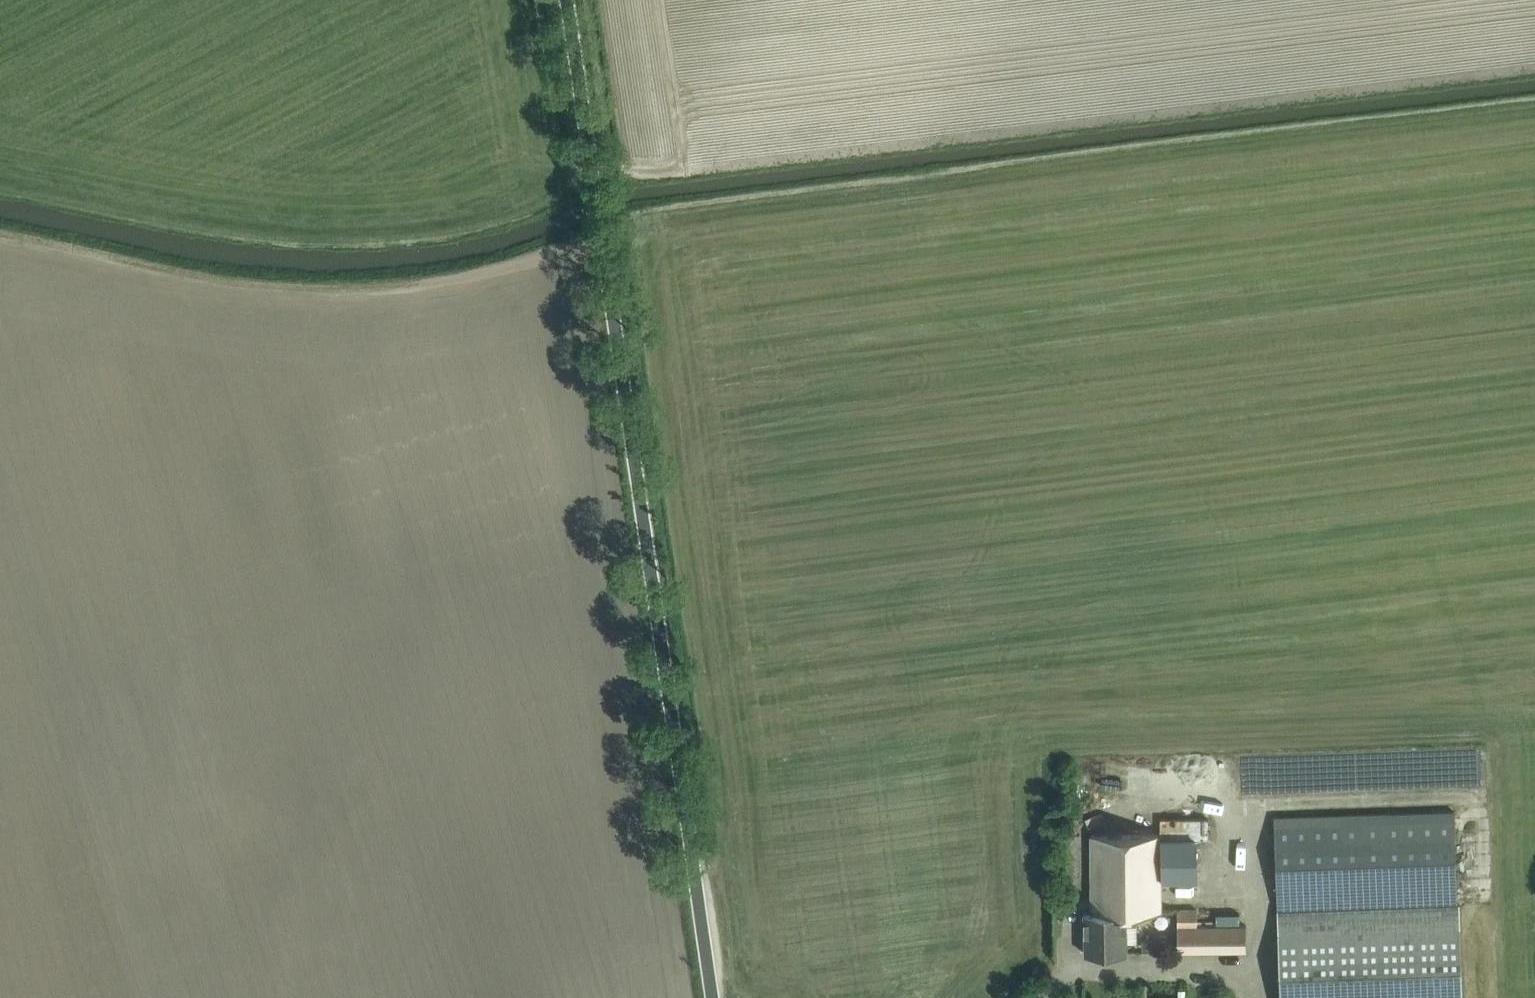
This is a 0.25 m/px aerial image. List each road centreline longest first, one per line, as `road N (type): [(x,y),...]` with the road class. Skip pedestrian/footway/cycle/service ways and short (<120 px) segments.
road 1 (unclassified): [(718,997),(576,0)]

